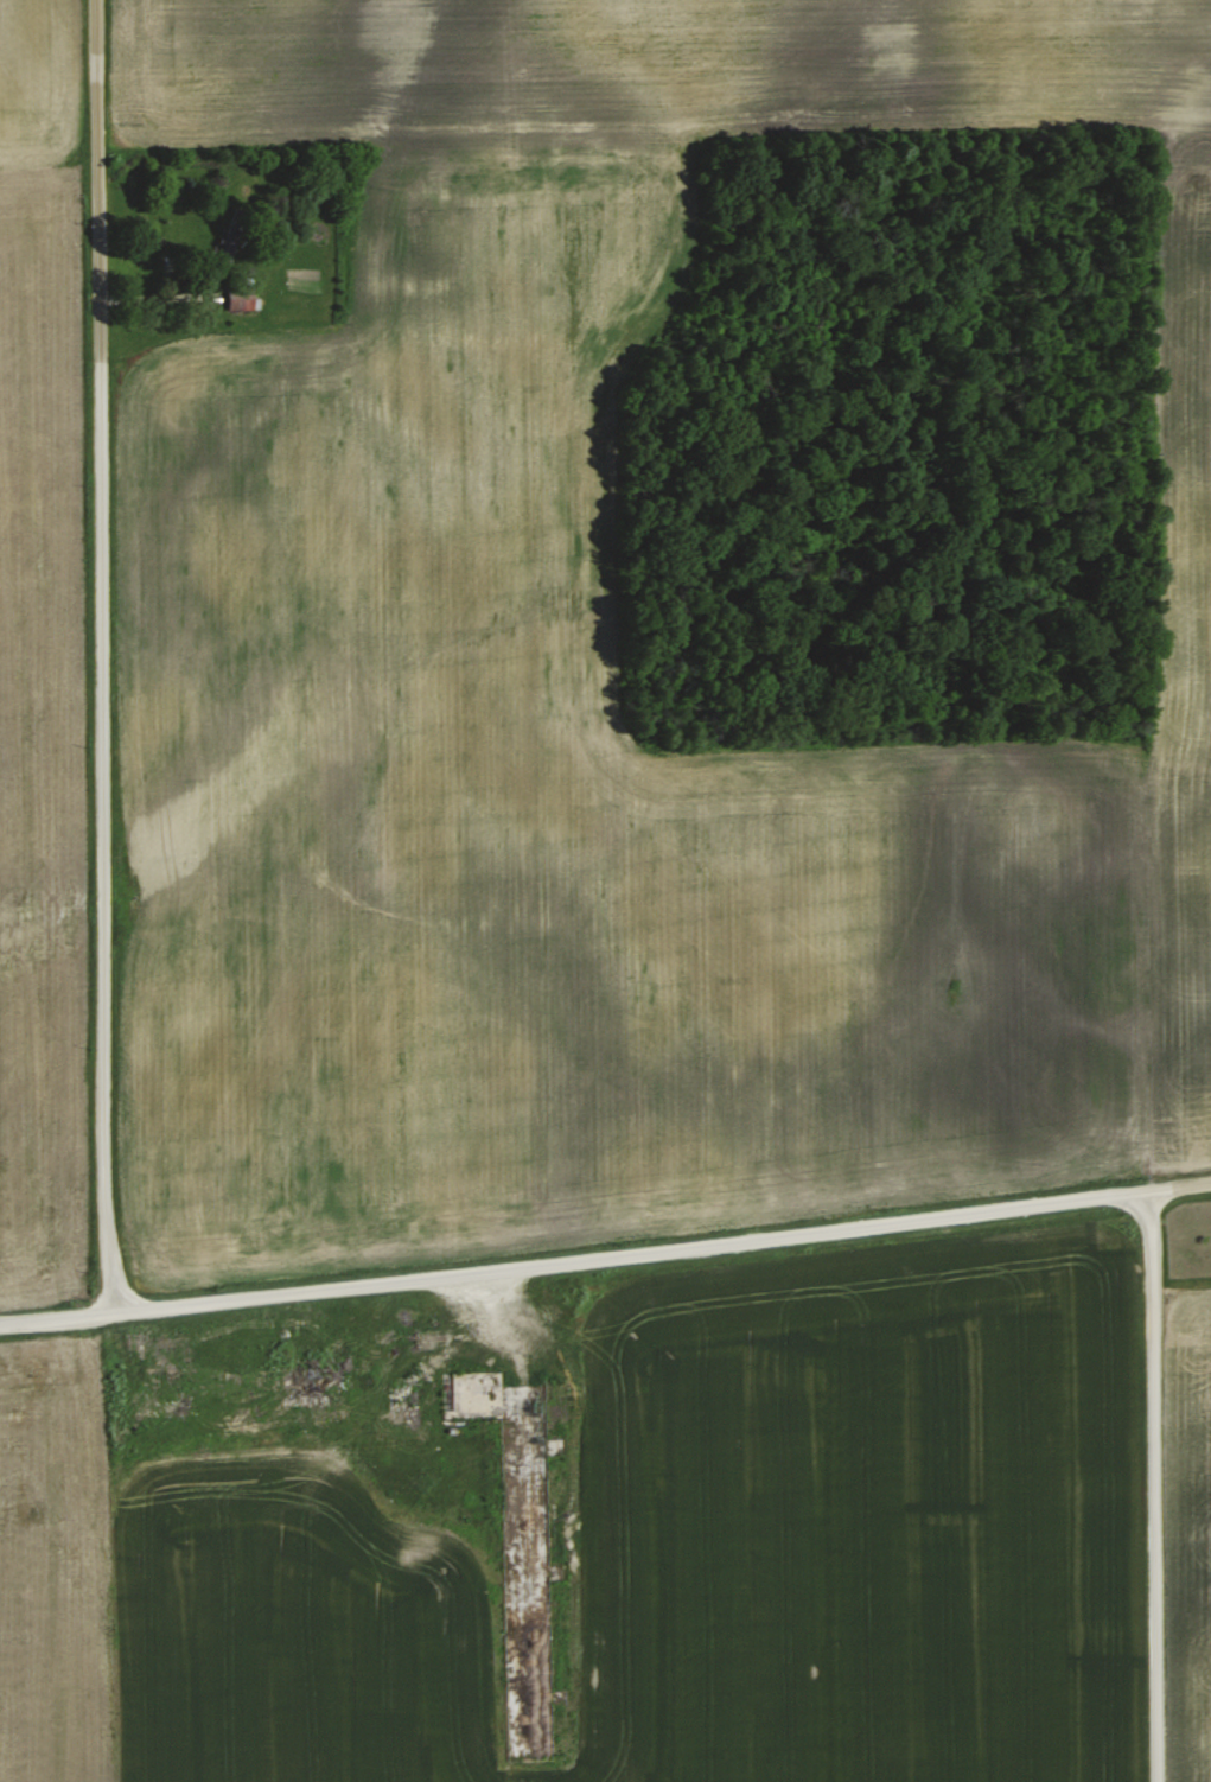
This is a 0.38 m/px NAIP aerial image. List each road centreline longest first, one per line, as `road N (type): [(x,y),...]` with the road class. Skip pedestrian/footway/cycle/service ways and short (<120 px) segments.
road 1 (residential): [(104,1305),(92,0)]
road 2 (residential): [(0,1318),(1210,1197)]
road 3 (residential): [(1153,1781),(1143,1205)]

